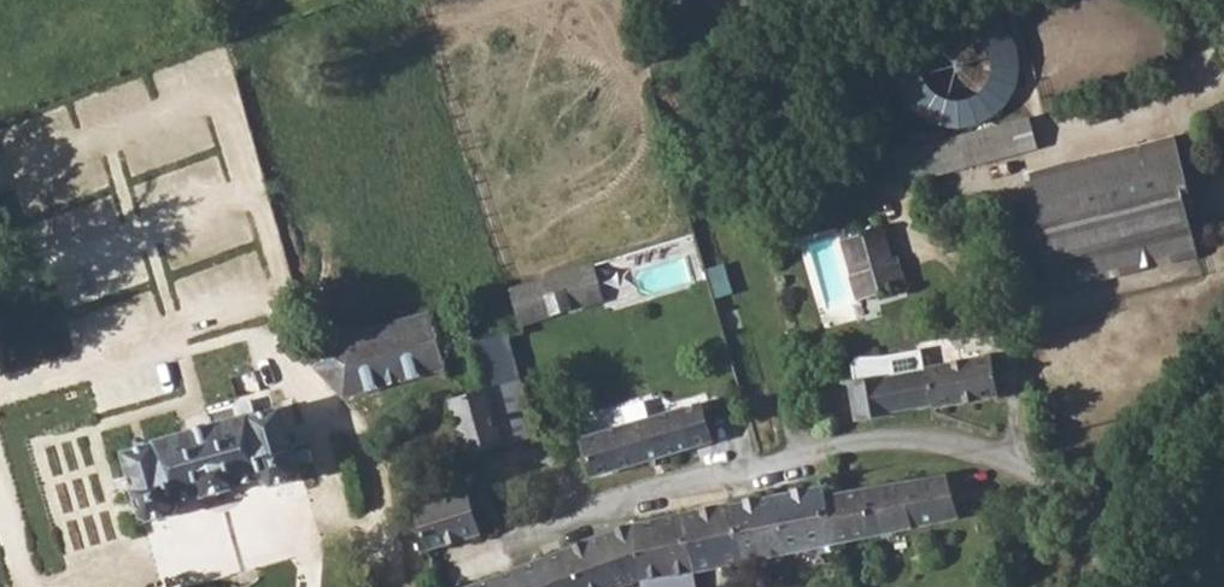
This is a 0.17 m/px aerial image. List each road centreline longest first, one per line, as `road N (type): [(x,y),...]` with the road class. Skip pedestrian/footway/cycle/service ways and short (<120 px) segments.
road 1 (residential): [(505,553),(775,459),(902,440),(974,445),(1116,513)]
road 2 (tertiary): [(1116,513),(1223,382)]

